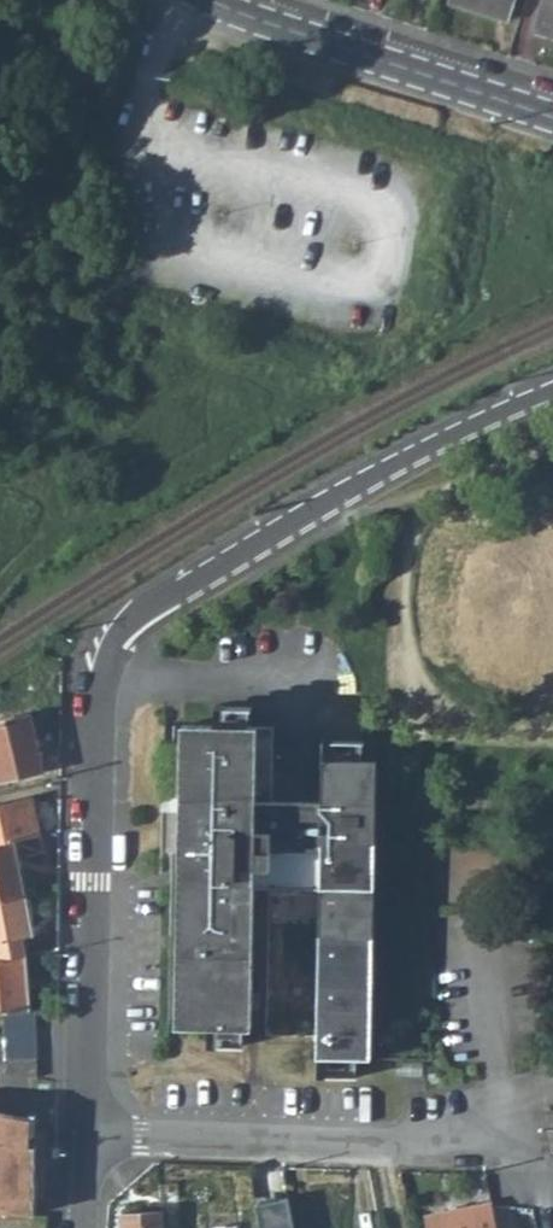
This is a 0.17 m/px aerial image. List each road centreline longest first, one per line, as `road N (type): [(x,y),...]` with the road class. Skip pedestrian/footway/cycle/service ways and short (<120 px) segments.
road 1 (residential): [(552,388),(349,489),(156,605),(114,646)]
road 2 (residential): [(92,1114),(99,716),(114,646)]
road 3 (tertiary): [(213,0),(552,117)]
road 4 (residential): [(92,1133),(383,1149)]

